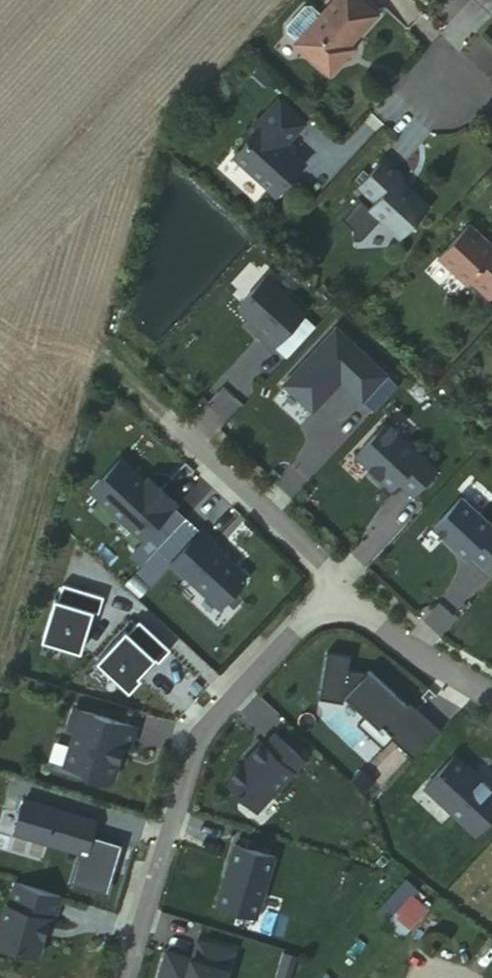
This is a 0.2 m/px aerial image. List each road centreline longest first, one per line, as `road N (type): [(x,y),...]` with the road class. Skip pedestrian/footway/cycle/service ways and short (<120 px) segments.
road 1 (residential): [(342,599),(320,607),(201,736),(126,977)]
road 2 (residential): [(342,599),(317,557),(172,423)]
road 3 (residential): [(491,690),(342,599)]

